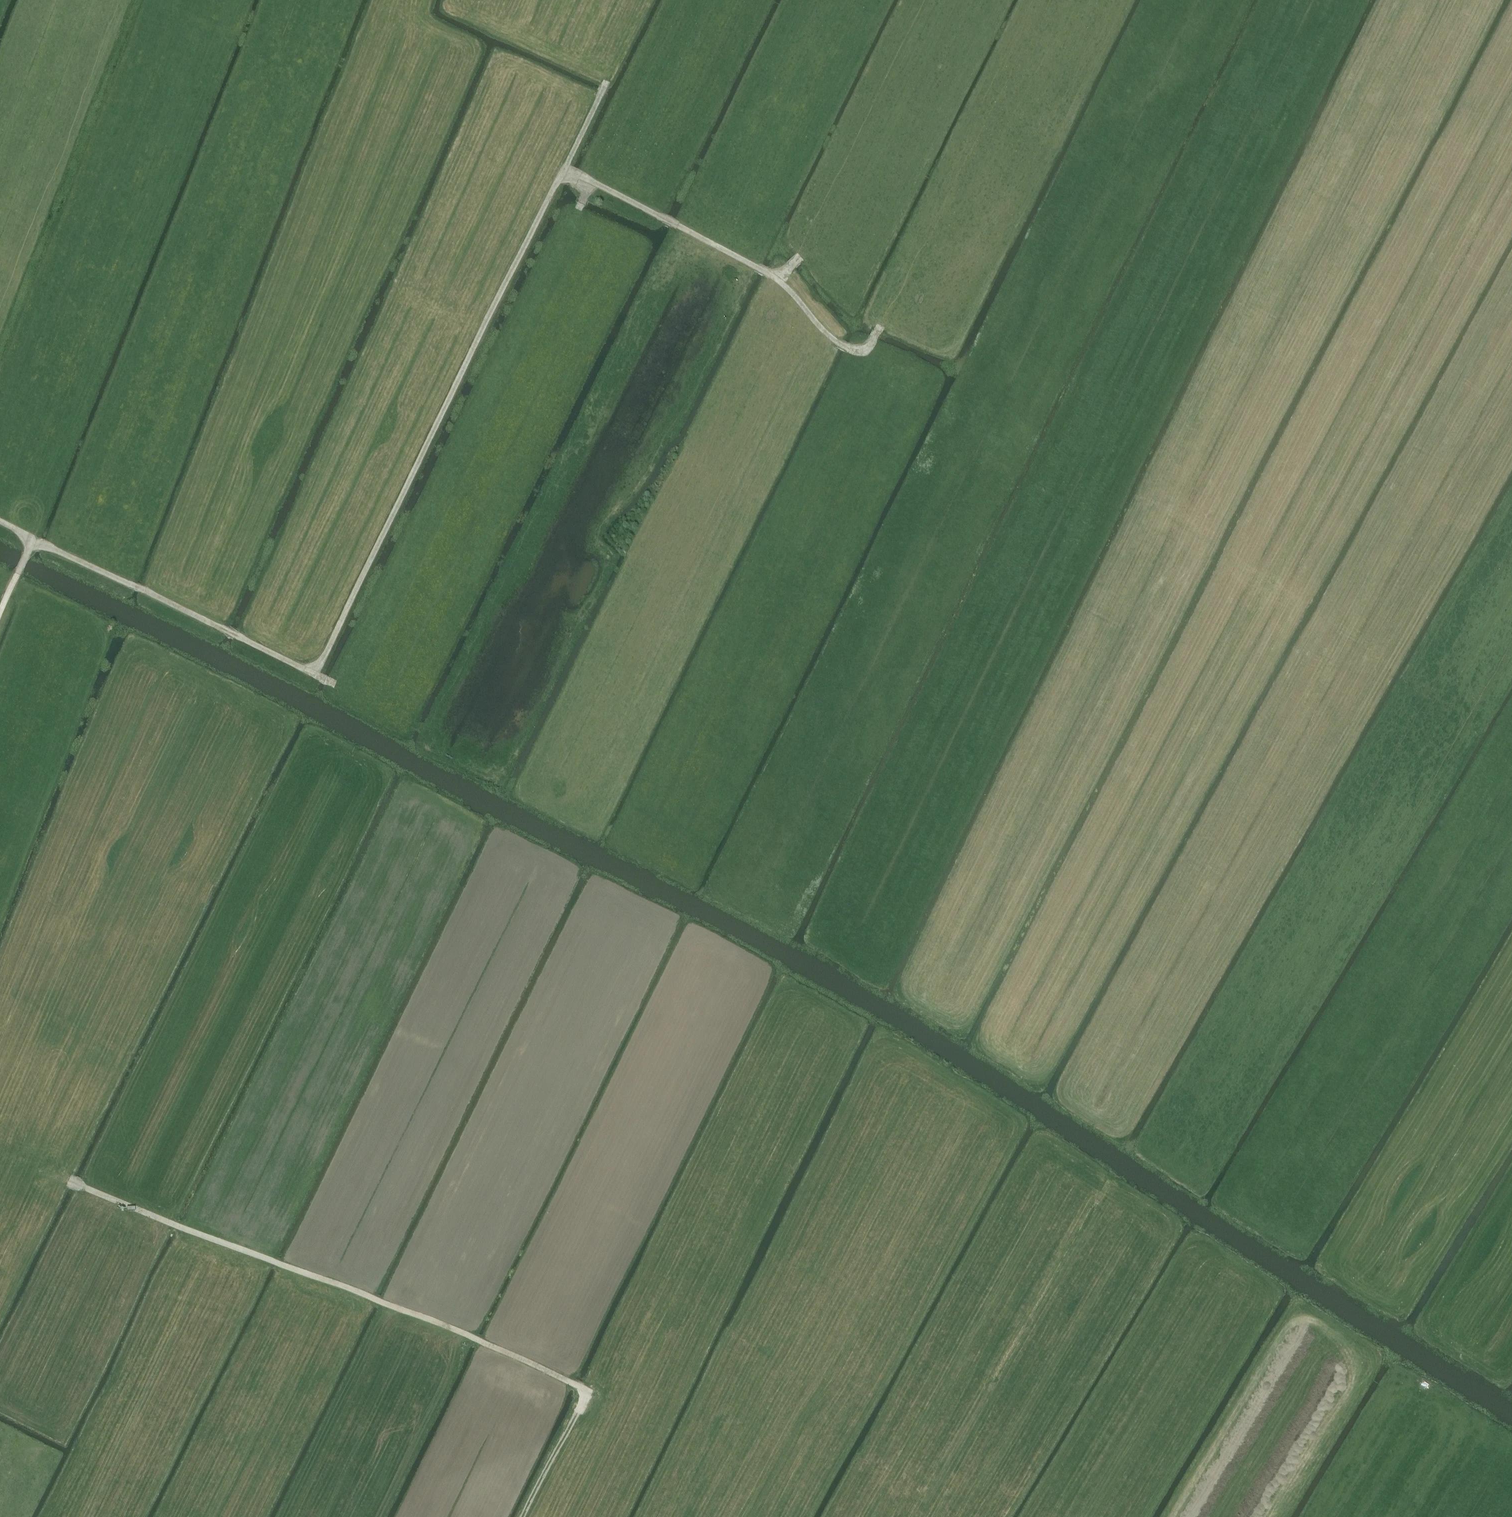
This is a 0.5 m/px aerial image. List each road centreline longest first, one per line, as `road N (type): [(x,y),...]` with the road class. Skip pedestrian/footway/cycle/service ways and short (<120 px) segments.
road 1 (track): [(33,541),(314,673),(647,0)]
road 2 (track): [(0,1340),(76,1187),(584,1389)]
road 3 (track): [(567,168),(774,274),(845,348),(873,340)]

